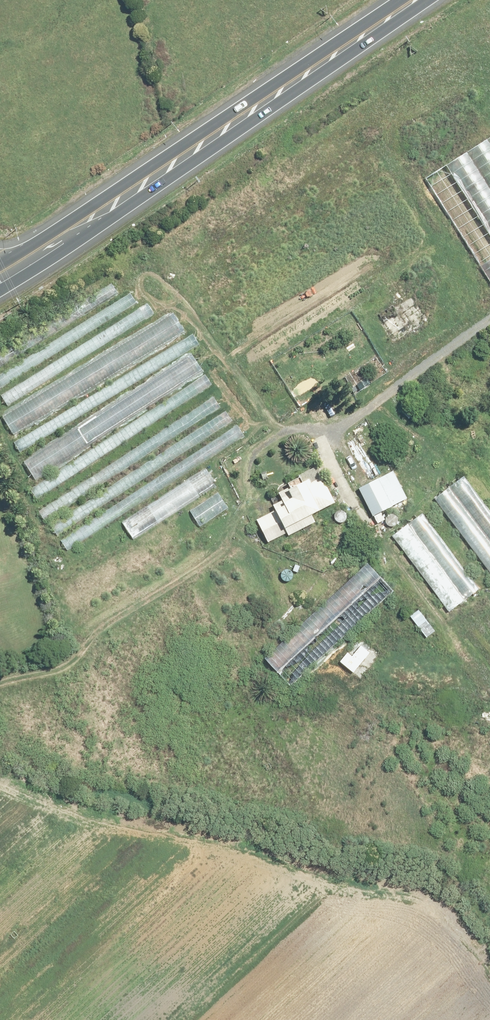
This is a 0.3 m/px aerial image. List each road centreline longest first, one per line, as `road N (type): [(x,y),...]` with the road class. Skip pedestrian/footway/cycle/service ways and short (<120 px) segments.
road 1 (unknown): [(29,263),(284,769),(243,792)]
road 2 (unknown): [(243,792),(0,310)]
road 3 (trunk): [(416,0),(0,280)]
road 4 (unknown): [(243,792),(9,923)]
road 5 (unknown): [(65,889),(25,960),(19,983),(27,1019)]

